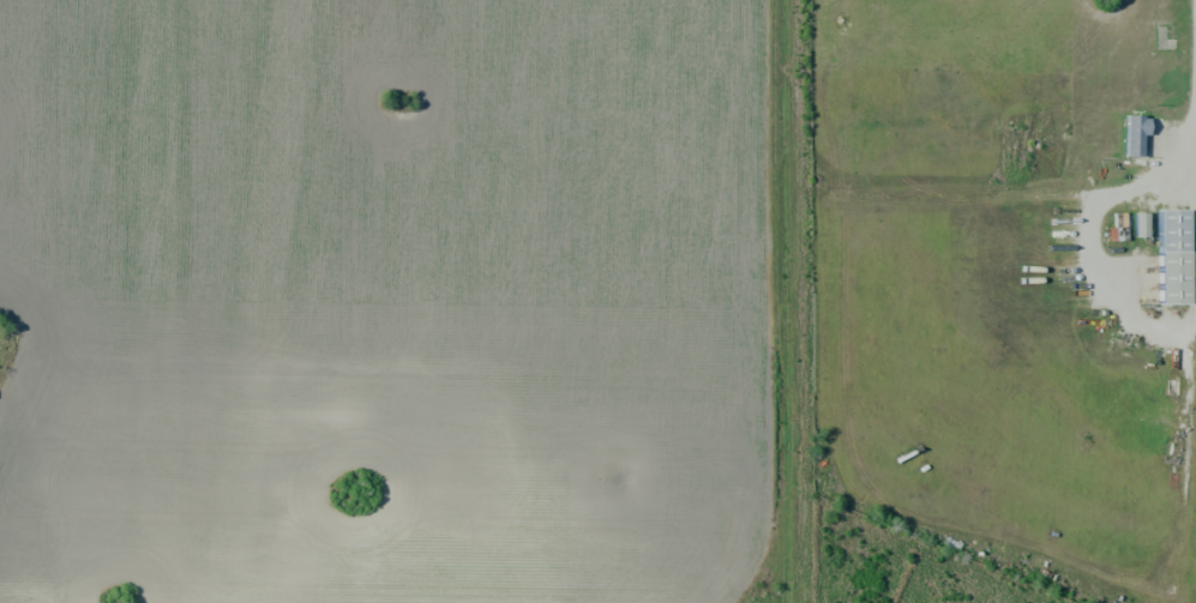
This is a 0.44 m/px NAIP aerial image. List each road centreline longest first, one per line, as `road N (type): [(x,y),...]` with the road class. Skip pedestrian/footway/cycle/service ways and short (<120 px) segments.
road 1 (residential): [(793,0),(798,602)]

